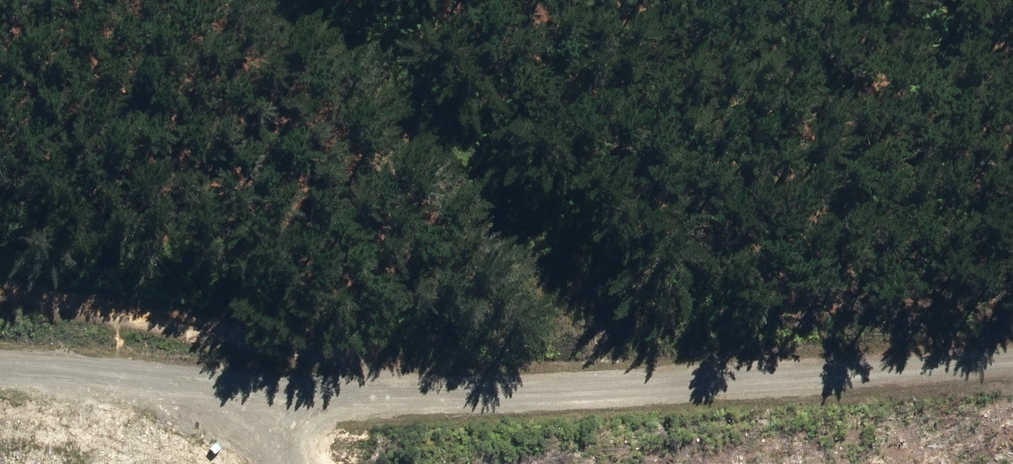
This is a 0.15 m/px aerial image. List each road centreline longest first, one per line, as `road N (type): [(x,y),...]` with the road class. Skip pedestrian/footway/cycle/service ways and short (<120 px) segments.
road 1 (track): [(0,374),(211,389),(526,393),(1012,357)]
road 2 (track): [(598,389),(607,333),(529,225),(297,0)]
road 3 (track): [(0,294),(404,392)]

